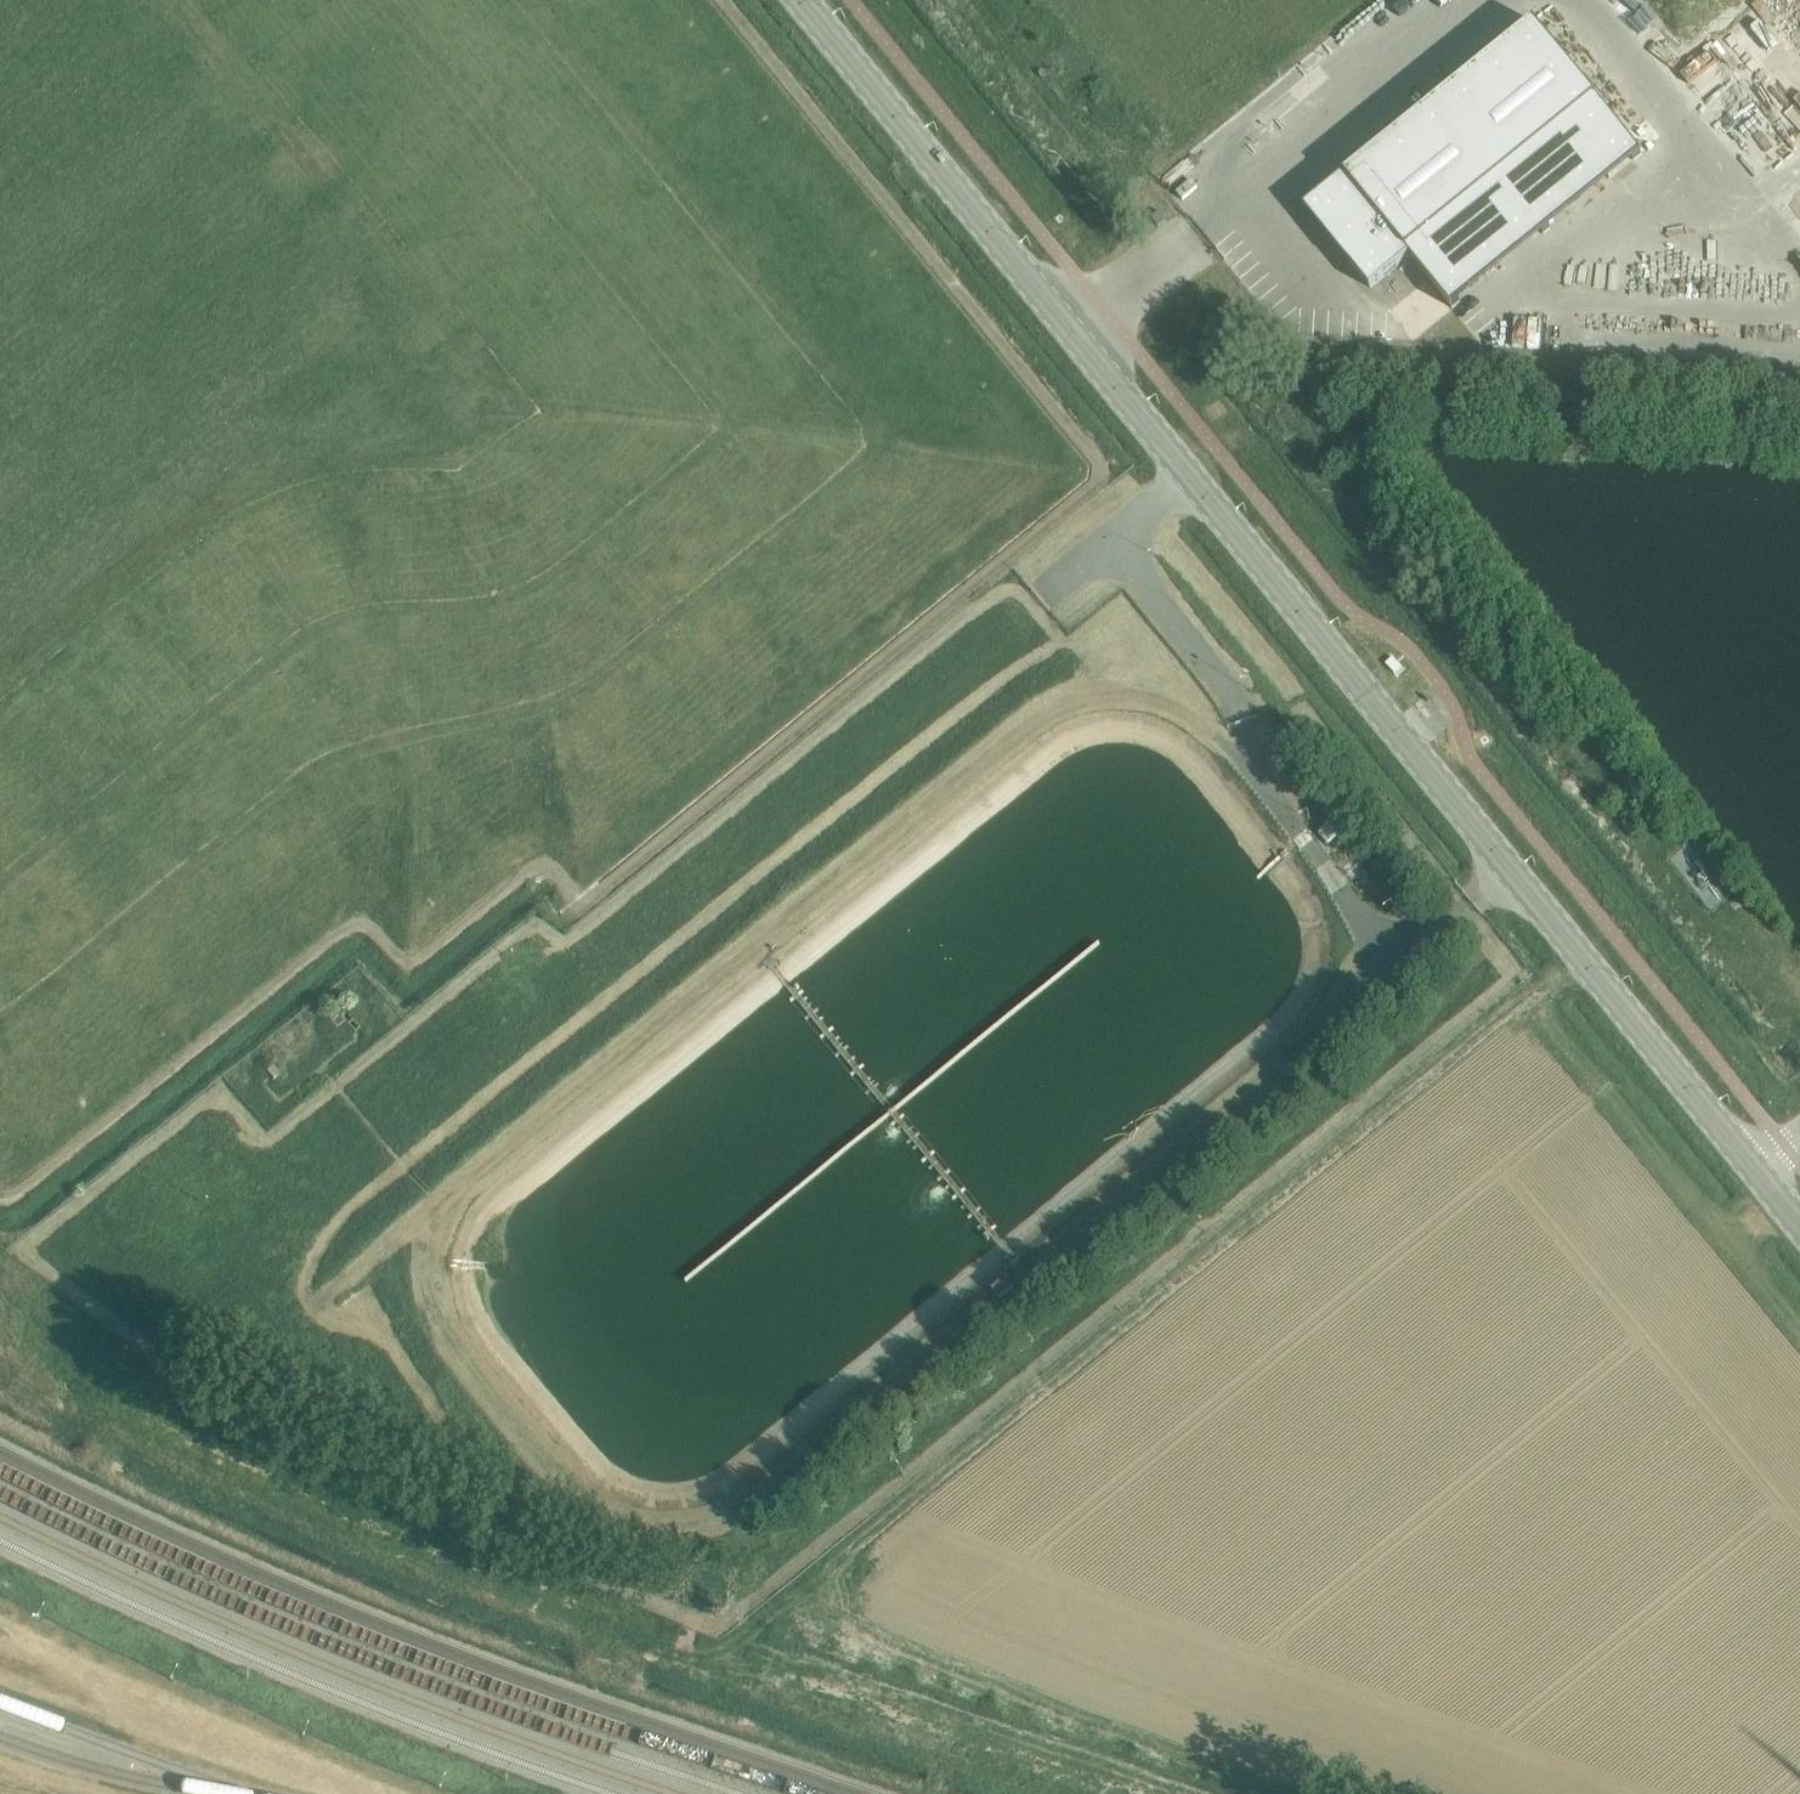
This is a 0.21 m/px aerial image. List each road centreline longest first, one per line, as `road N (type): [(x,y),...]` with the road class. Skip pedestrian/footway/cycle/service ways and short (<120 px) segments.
road 1 (tertiary): [(1754,1168),(798,0)]

